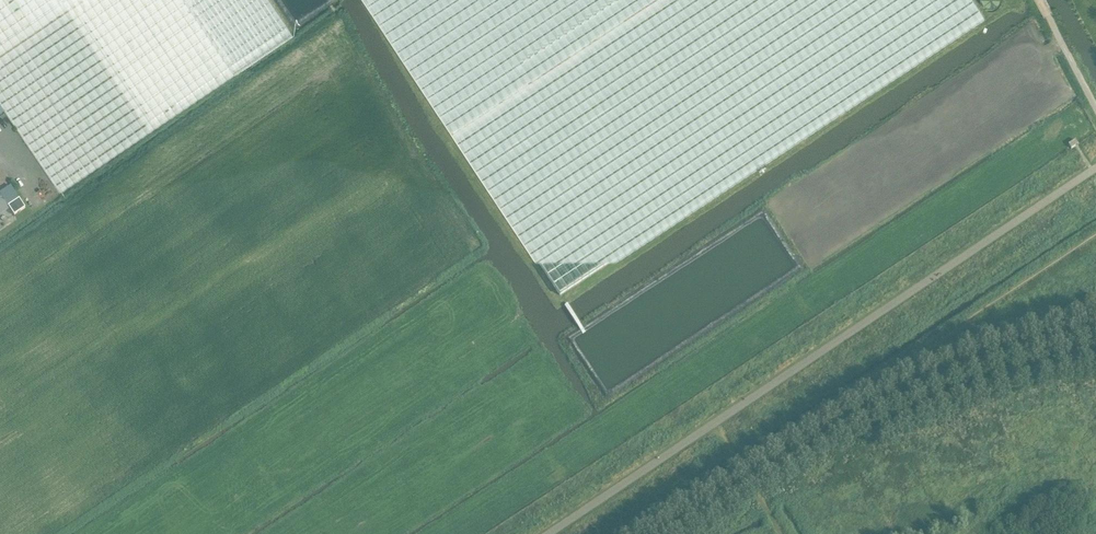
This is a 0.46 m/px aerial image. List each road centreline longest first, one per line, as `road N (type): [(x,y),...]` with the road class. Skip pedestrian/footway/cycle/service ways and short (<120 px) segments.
road 1 (track): [(781,533),(712,426)]

